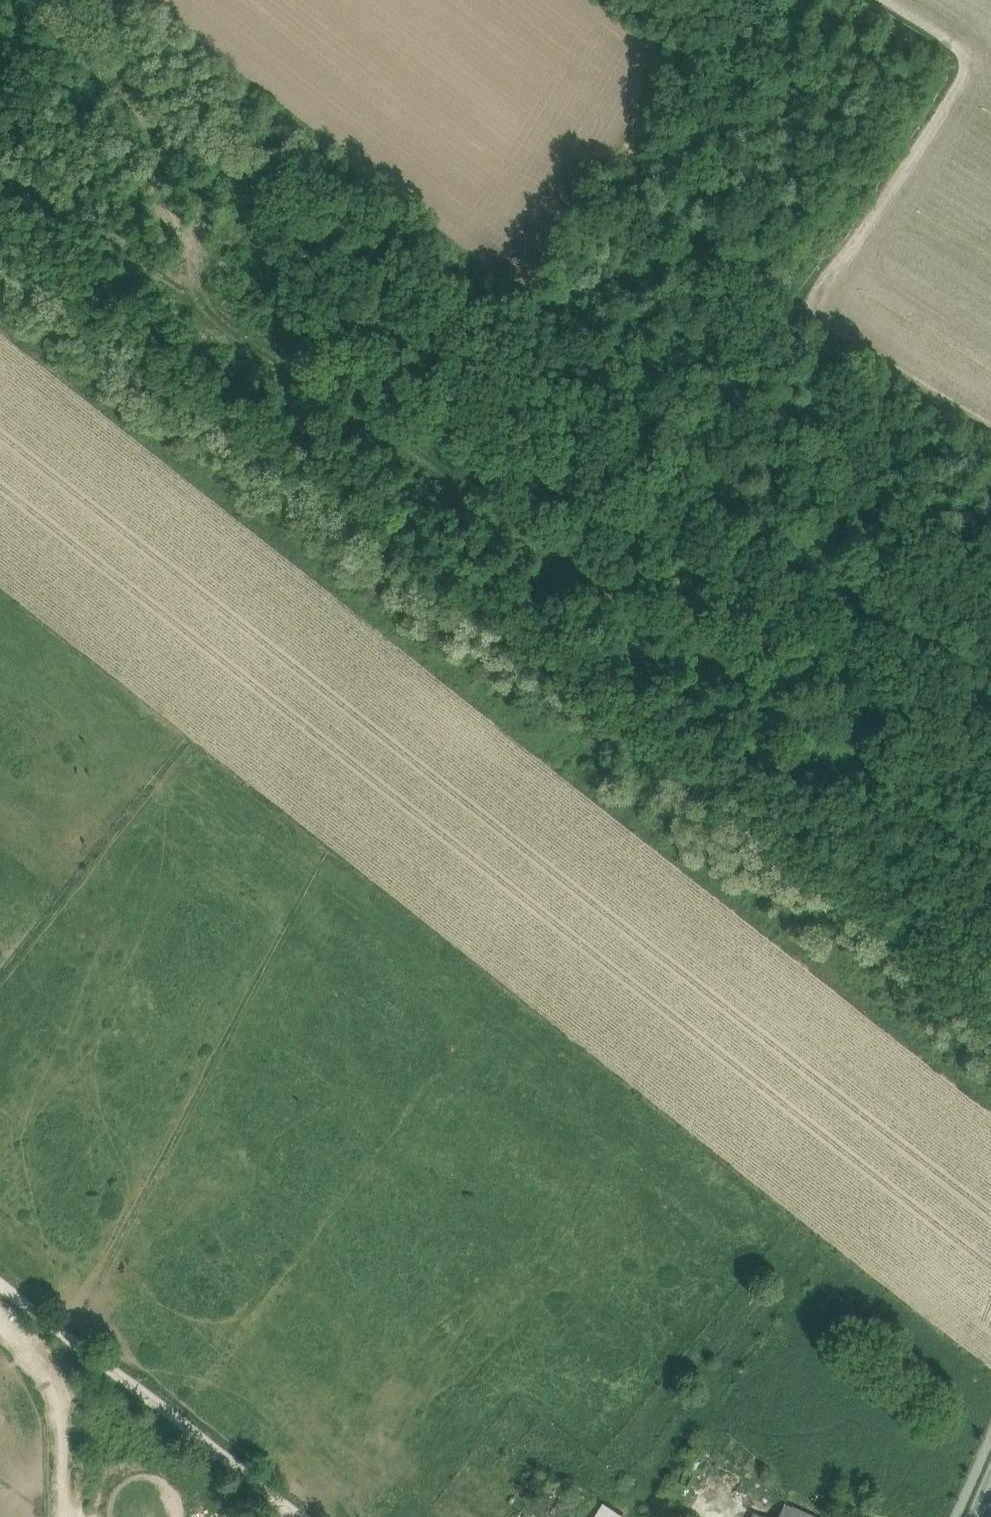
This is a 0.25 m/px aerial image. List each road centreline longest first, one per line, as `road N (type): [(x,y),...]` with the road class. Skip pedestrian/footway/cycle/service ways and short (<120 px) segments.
road 1 (residential): [(301,1516),(0,1279)]

